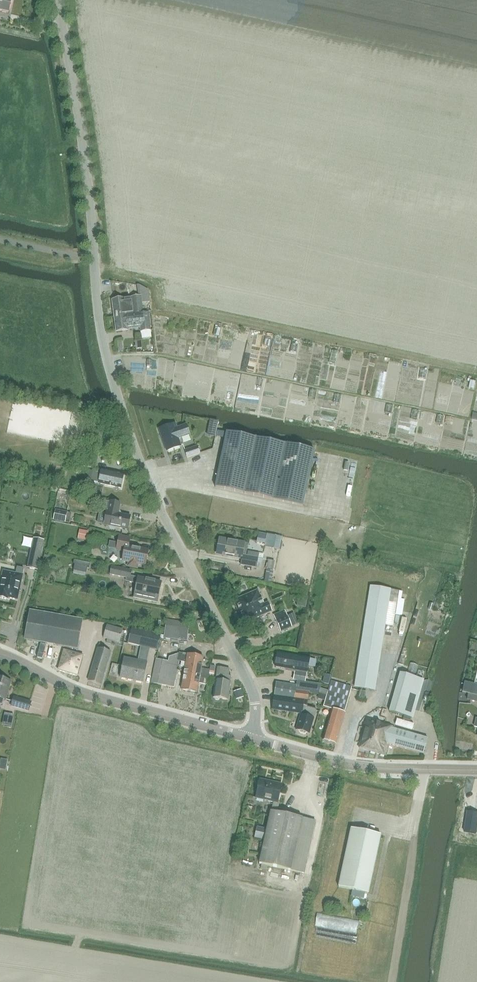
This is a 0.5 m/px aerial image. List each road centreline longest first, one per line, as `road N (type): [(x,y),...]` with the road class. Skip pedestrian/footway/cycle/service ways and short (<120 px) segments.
road 1 (unclassified): [(252,740),(249,684),(144,476),(107,360),(61,0)]
road 2 (tertiary): [(252,740),(85,695),(0,656)]
road 3 (tertiary): [(476,770),(349,765),(252,740)]

